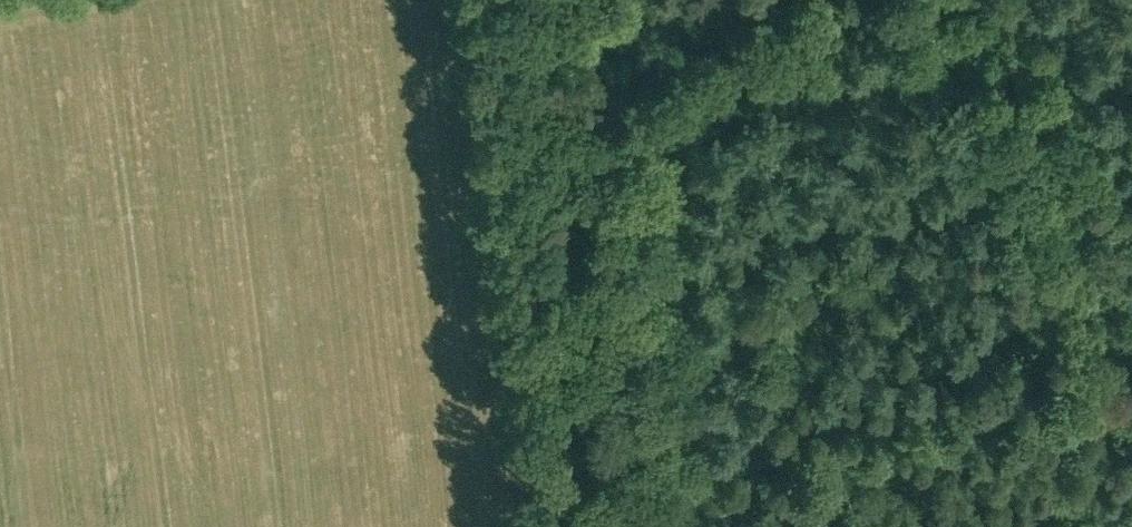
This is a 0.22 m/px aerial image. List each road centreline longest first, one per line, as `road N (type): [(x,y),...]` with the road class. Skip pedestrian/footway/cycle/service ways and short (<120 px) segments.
road 1 (track): [(1131,370),(981,0)]

